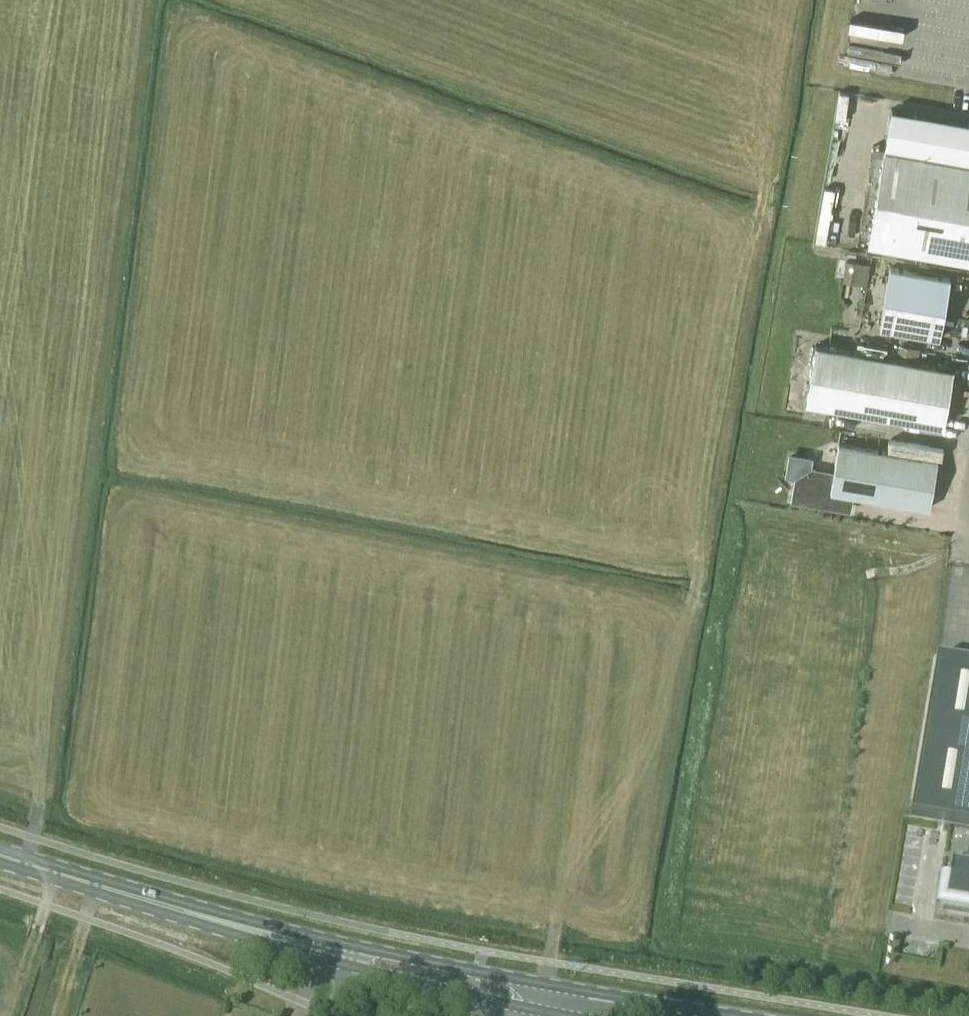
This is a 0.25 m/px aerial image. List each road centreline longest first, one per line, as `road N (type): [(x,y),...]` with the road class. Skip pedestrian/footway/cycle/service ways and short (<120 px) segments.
road 1 (primary): [(0,860),(295,942)]
road 2 (primary): [(295,942),(365,969),(535,1011)]
road 3 (primary): [(541,984),(295,942)]
road 4 (primary): [(743,1015),(541,984)]

